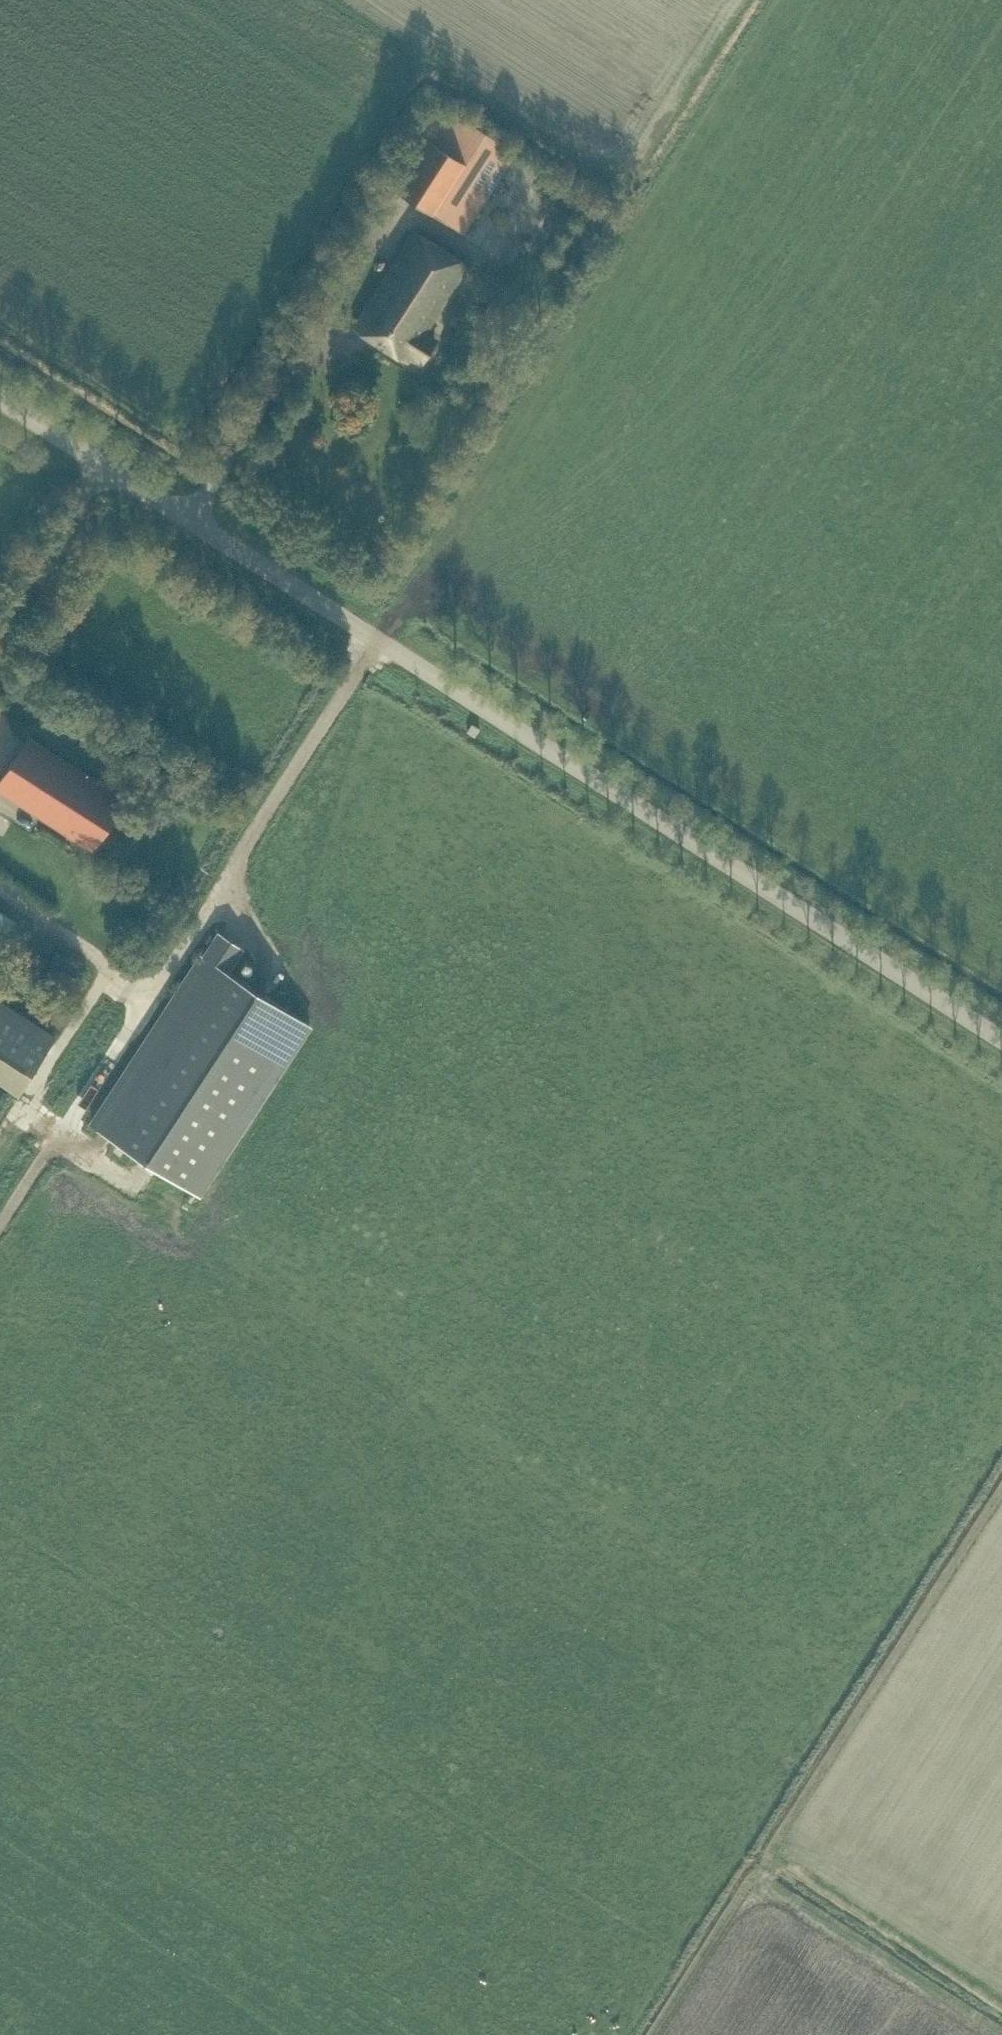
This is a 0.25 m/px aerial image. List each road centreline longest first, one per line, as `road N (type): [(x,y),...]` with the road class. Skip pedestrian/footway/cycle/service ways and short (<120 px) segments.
road 1 (unclassified): [(1001,1040),(0,395)]

